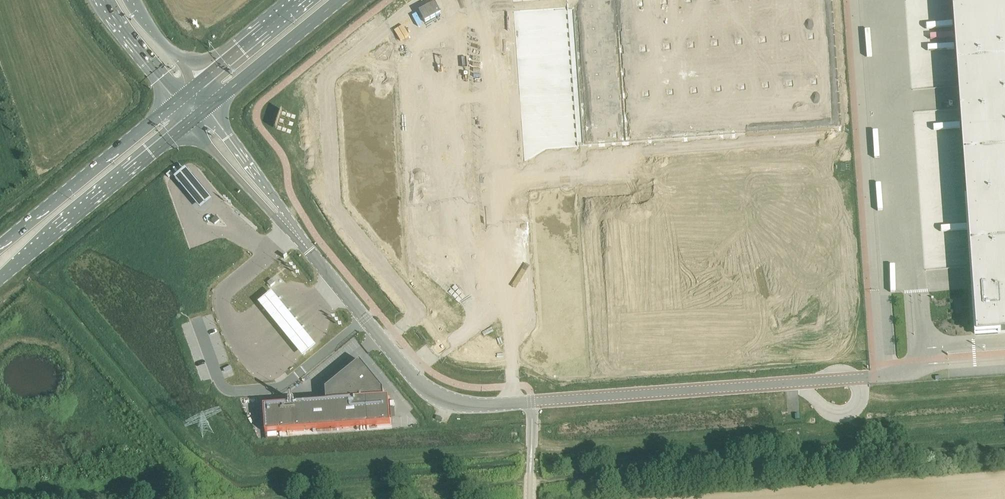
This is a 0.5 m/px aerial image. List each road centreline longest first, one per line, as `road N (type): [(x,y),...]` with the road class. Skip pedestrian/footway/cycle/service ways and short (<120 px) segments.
road 1 (unclassified): [(532,401),(873,377)]
road 2 (unclassified): [(294,230),(433,395),(476,405),(532,401)]
road 3 (primary): [(0,278),(192,120)]
road 4 (primary): [(177,100),(0,246)]
road 5 (primary): [(211,106),(339,0)]
road 6 (unclassified): [(192,120),(294,230)]
road 7 (unclassified): [(294,230),(211,106)]
road 8 (primary): [(301,0),(198,84)]
road 9 (tertiary): [(103,0),(177,100)]
road 10 (unclassified): [(928,340),(916,300),(913,247),(921,221)]

